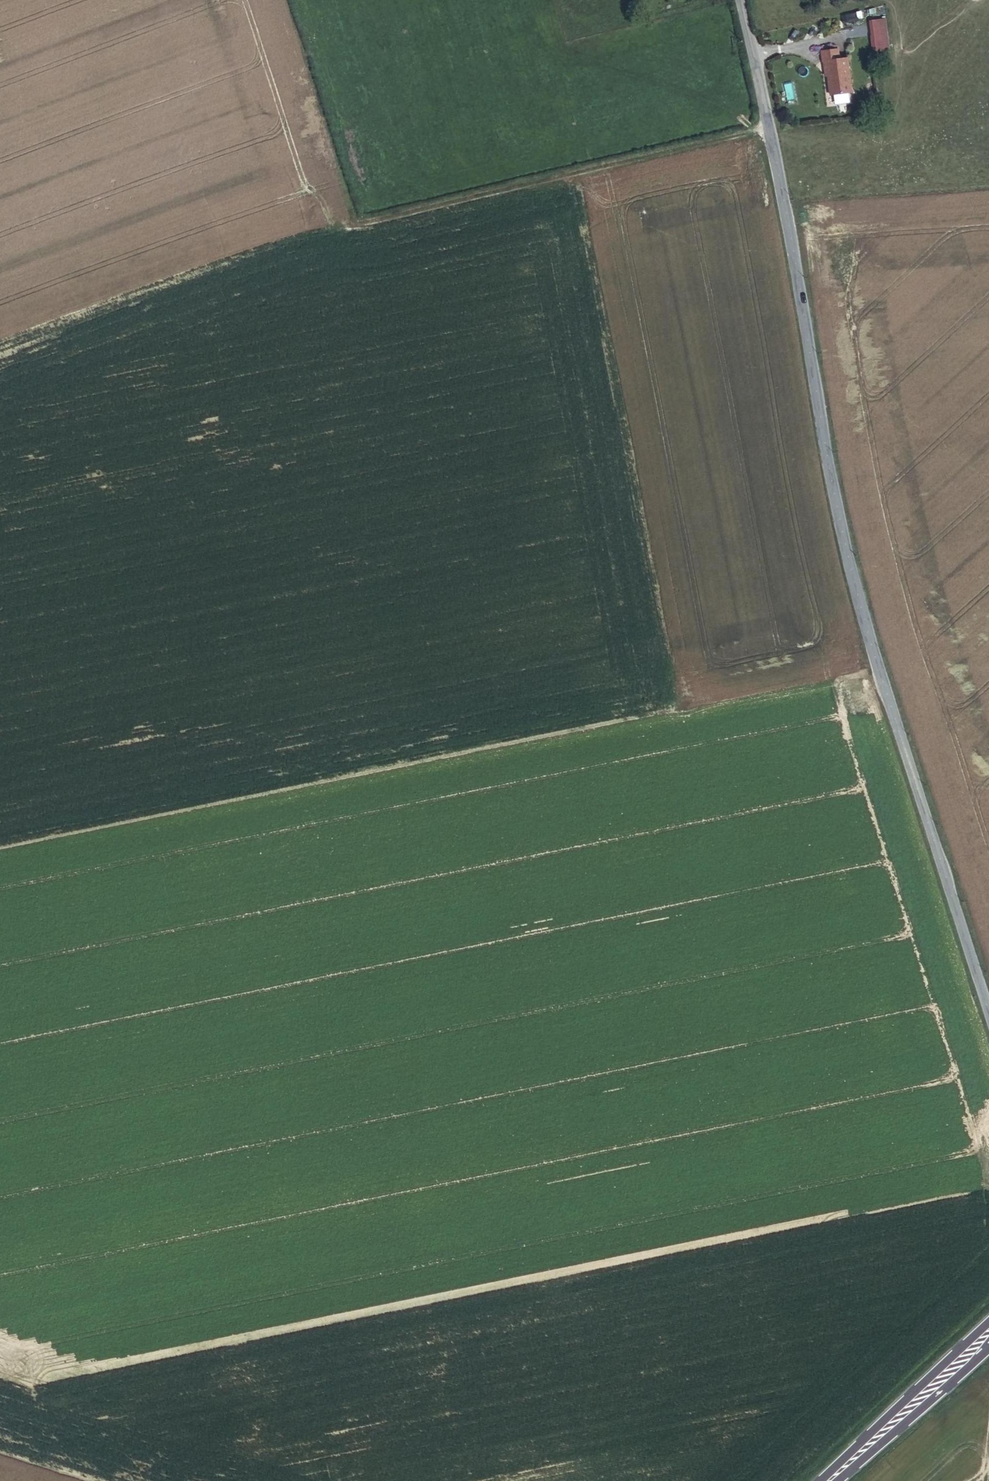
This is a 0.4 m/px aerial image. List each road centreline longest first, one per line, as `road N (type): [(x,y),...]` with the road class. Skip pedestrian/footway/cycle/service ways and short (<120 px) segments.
road 1 (tertiary): [(988,1014),(922,820),(820,469),(769,138),(732,0)]
road 2 (primary): [(827,1480),(988,1332)]

